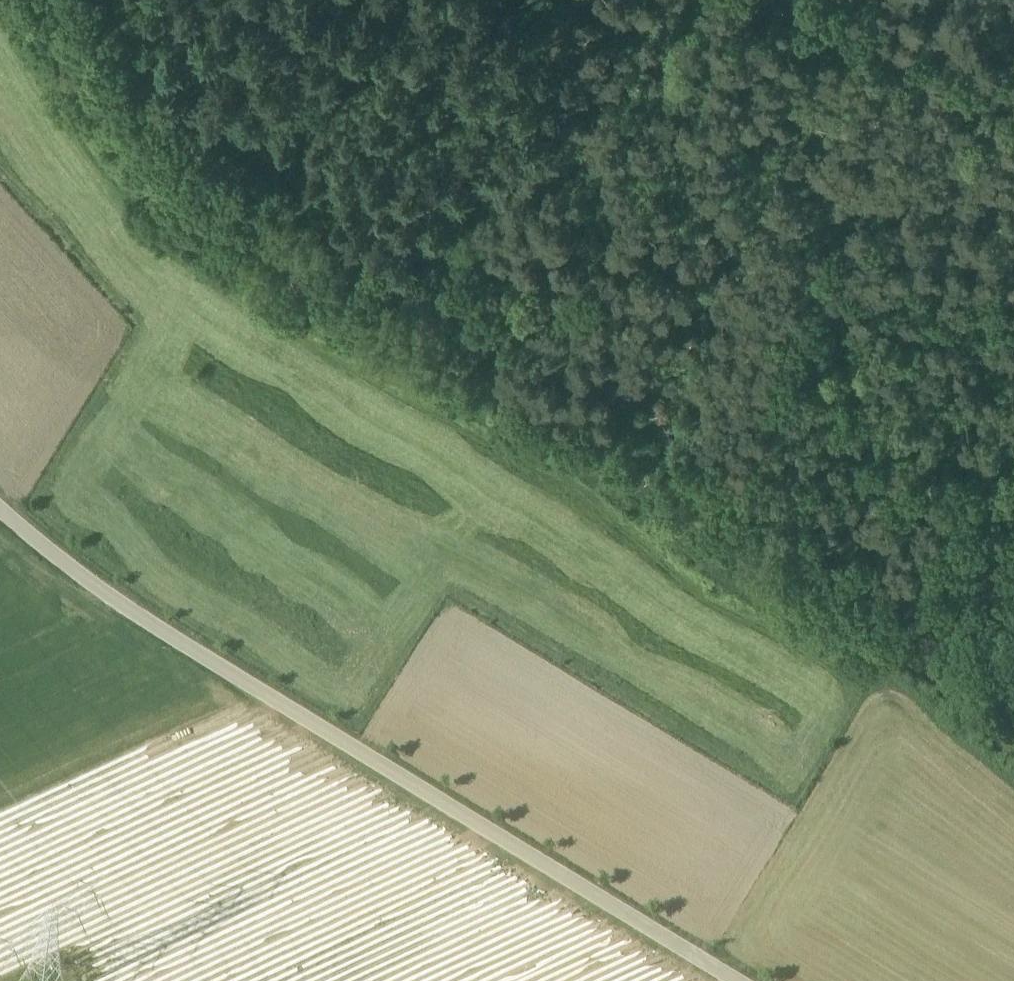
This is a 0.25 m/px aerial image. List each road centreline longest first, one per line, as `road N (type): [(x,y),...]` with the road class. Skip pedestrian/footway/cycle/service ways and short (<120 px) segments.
road 1 (unclassified): [(0,509),(122,604),(738,980)]

